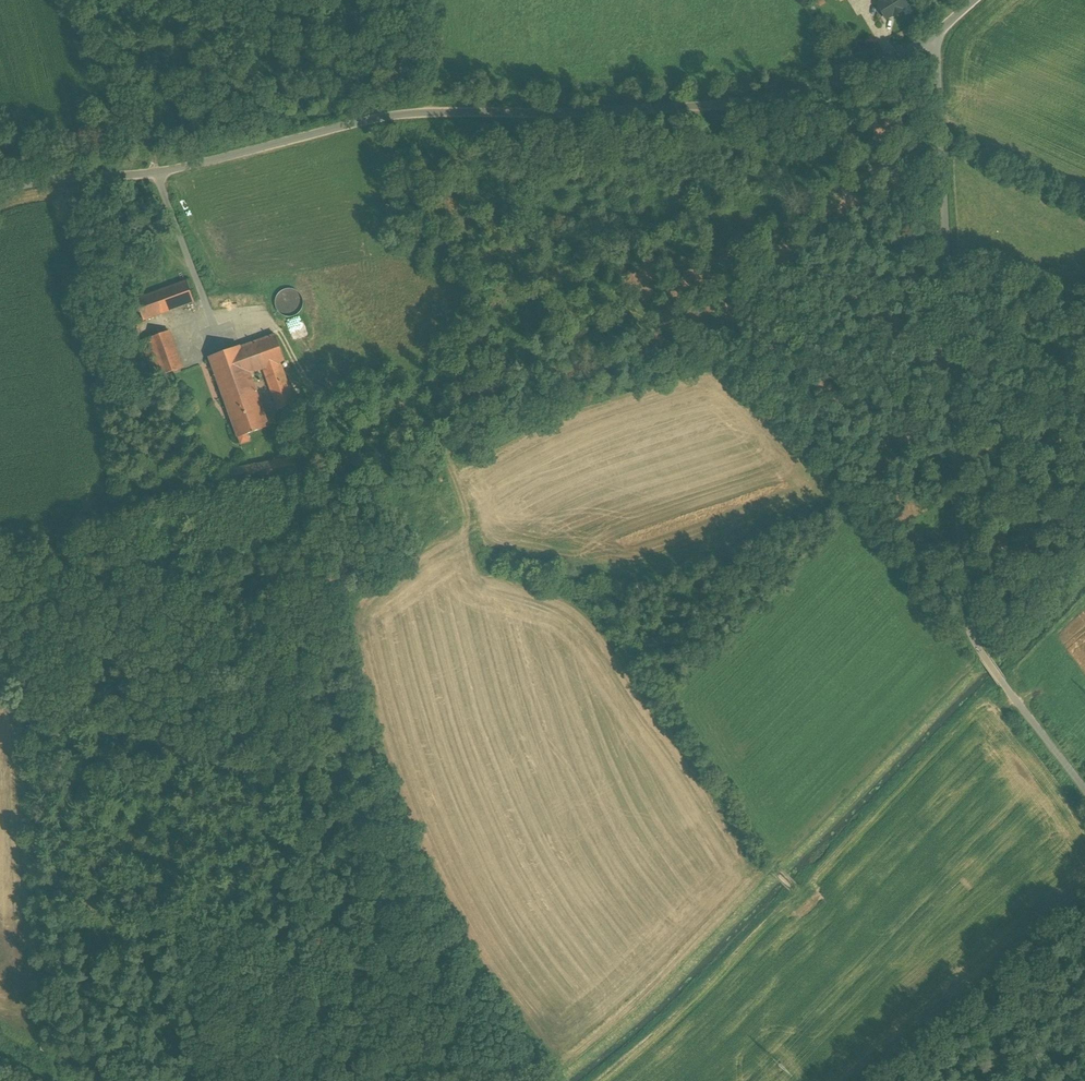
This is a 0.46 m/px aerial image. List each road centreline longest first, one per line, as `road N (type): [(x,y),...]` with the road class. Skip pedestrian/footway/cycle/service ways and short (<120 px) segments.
road 1 (unclassified): [(932,35),(812,85),(752,100),(629,113),(405,114),(154,174),(0,193)]
road 2 (unclassified): [(932,35),(957,563),(986,660),(1084,790)]

